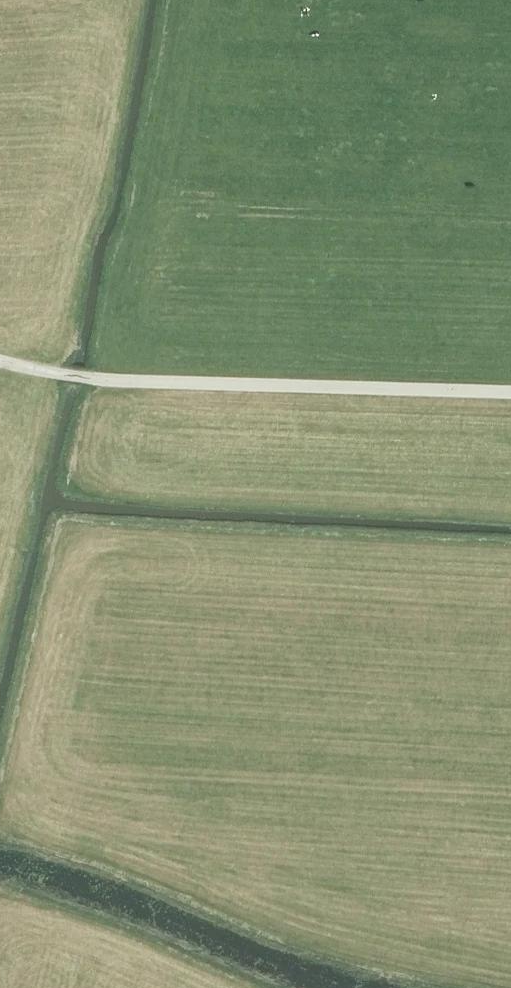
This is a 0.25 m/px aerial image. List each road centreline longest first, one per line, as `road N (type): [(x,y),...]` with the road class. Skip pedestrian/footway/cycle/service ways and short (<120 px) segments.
road 1 (track): [(510,390),(51,374),(0,360)]

